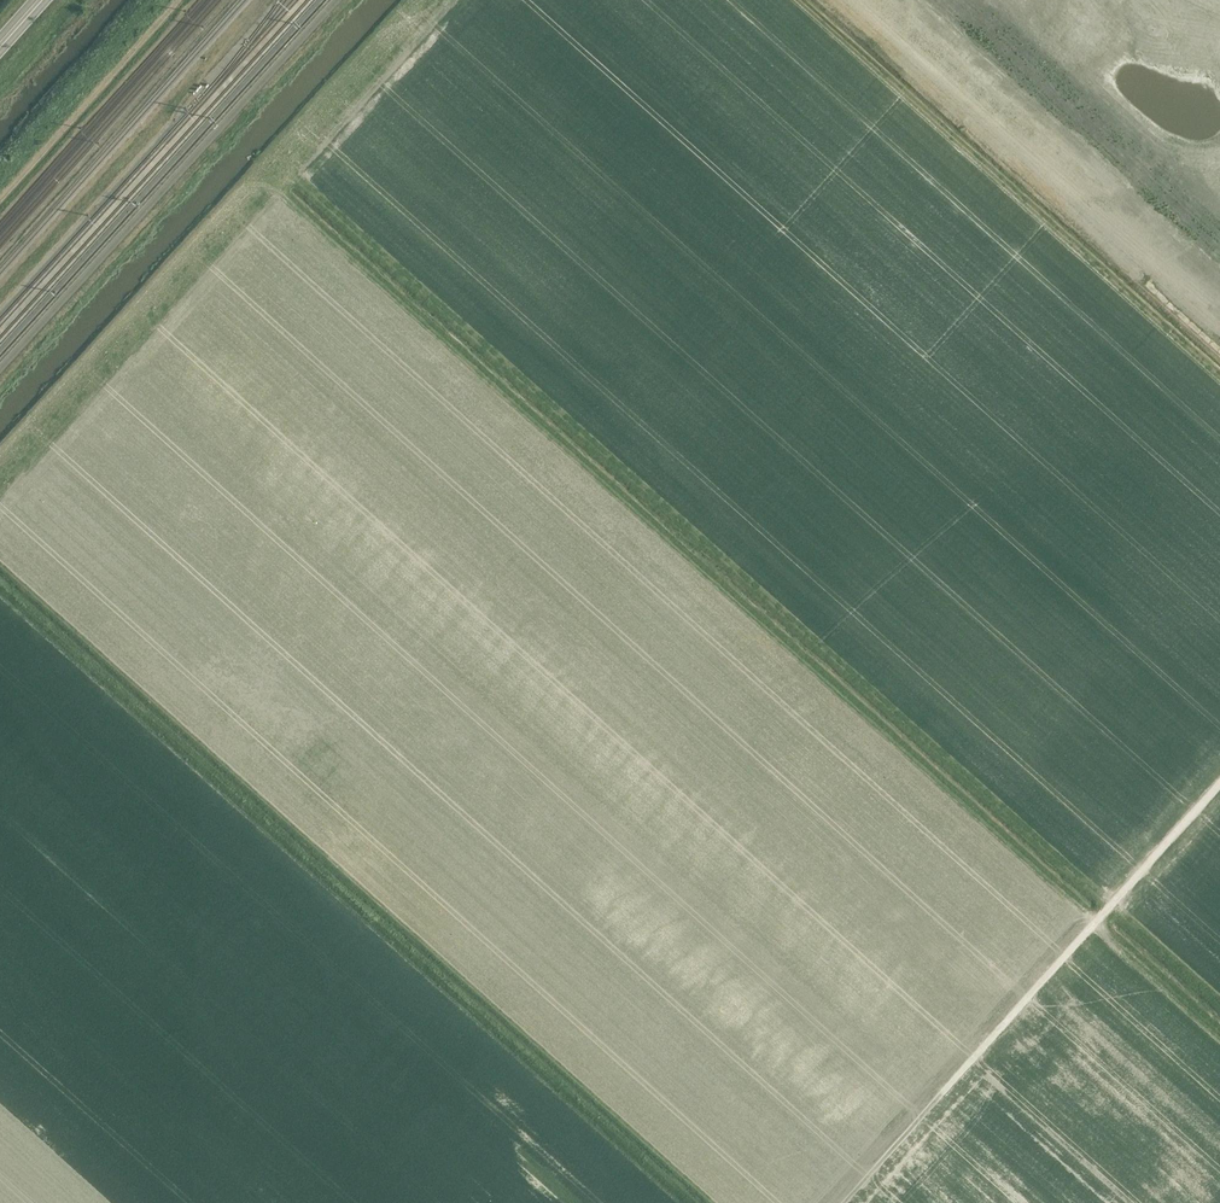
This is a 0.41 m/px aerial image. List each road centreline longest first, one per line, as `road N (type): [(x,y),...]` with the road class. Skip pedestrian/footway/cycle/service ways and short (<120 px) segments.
road 1 (track): [(939,1092),(1219,782)]
road 2 (track): [(178,0),(0,199)]
road 3 (track): [(1144,0),(1168,80),(1219,180)]

